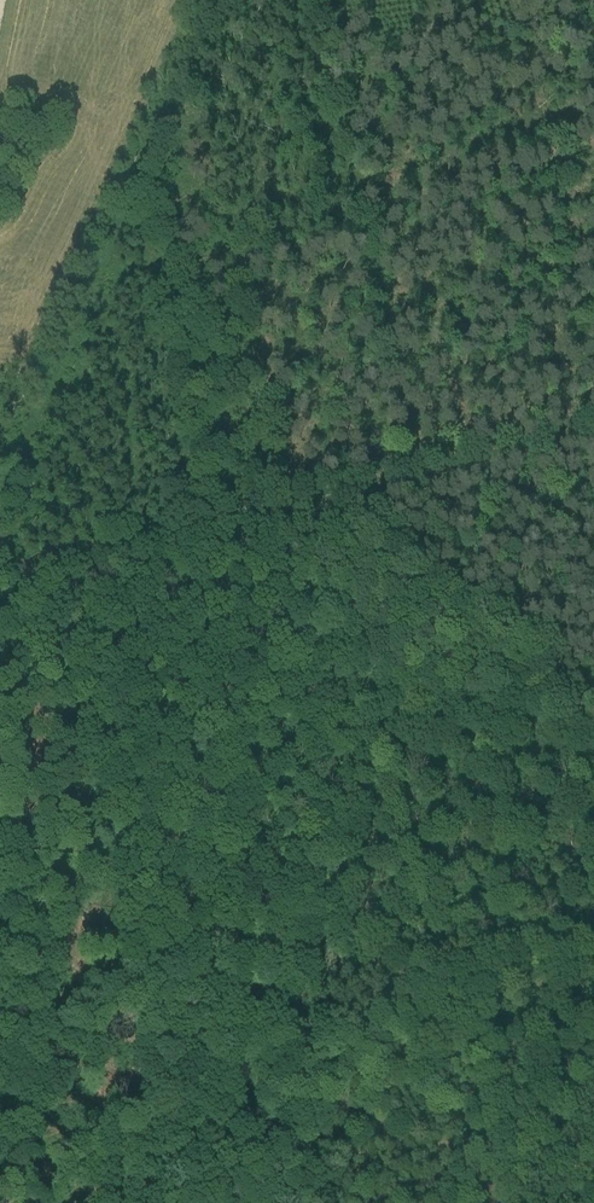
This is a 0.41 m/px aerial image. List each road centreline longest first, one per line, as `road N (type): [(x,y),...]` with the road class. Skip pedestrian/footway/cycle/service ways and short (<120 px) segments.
road 1 (track): [(593,440),(0,581)]

